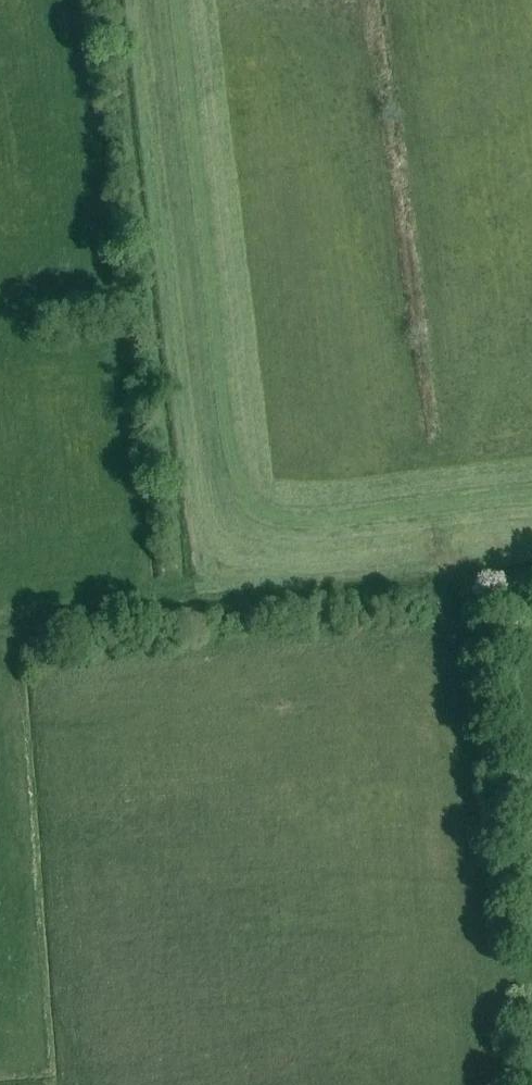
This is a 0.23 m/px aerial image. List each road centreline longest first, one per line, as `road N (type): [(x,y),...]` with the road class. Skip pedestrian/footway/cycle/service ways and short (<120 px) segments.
road 1 (track): [(531,503),(305,523),(263,508),(232,461),(174,0)]

